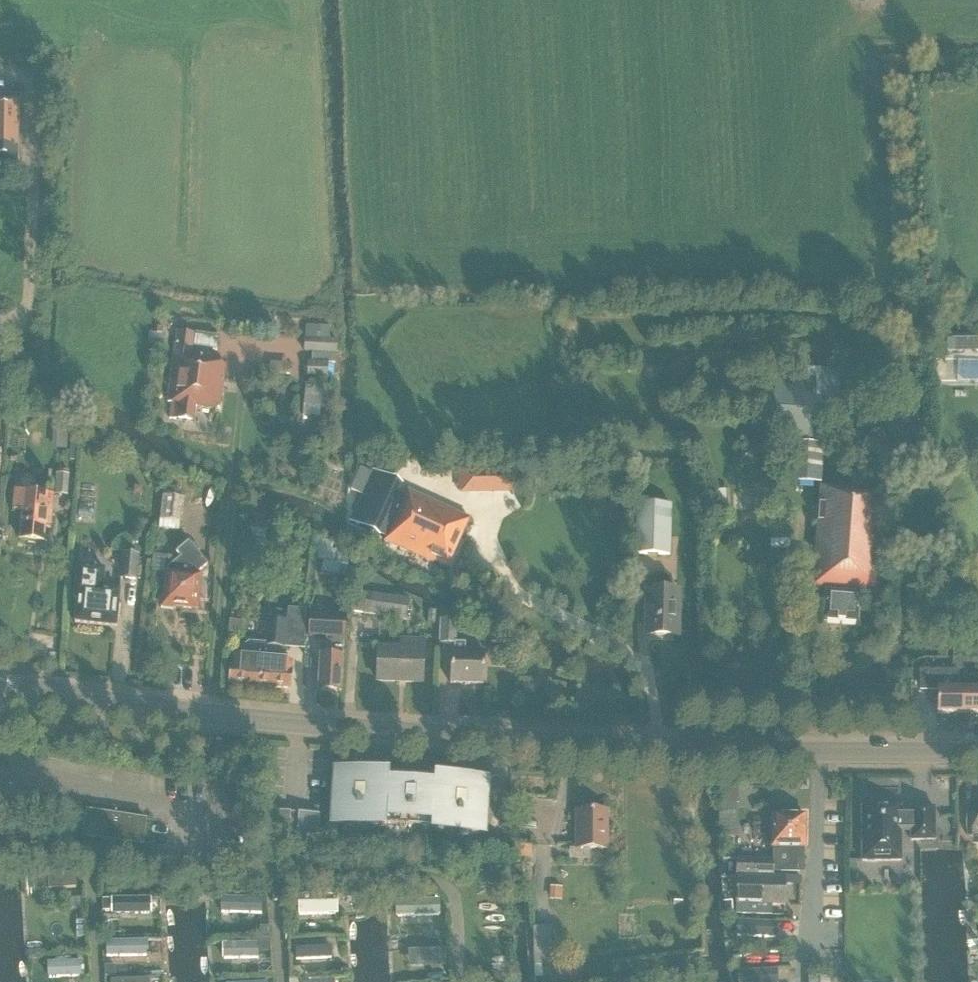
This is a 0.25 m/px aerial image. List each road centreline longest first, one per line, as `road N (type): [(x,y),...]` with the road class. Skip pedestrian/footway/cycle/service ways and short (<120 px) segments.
road 1 (tertiary): [(0,689),(299,724),(977,753)]

